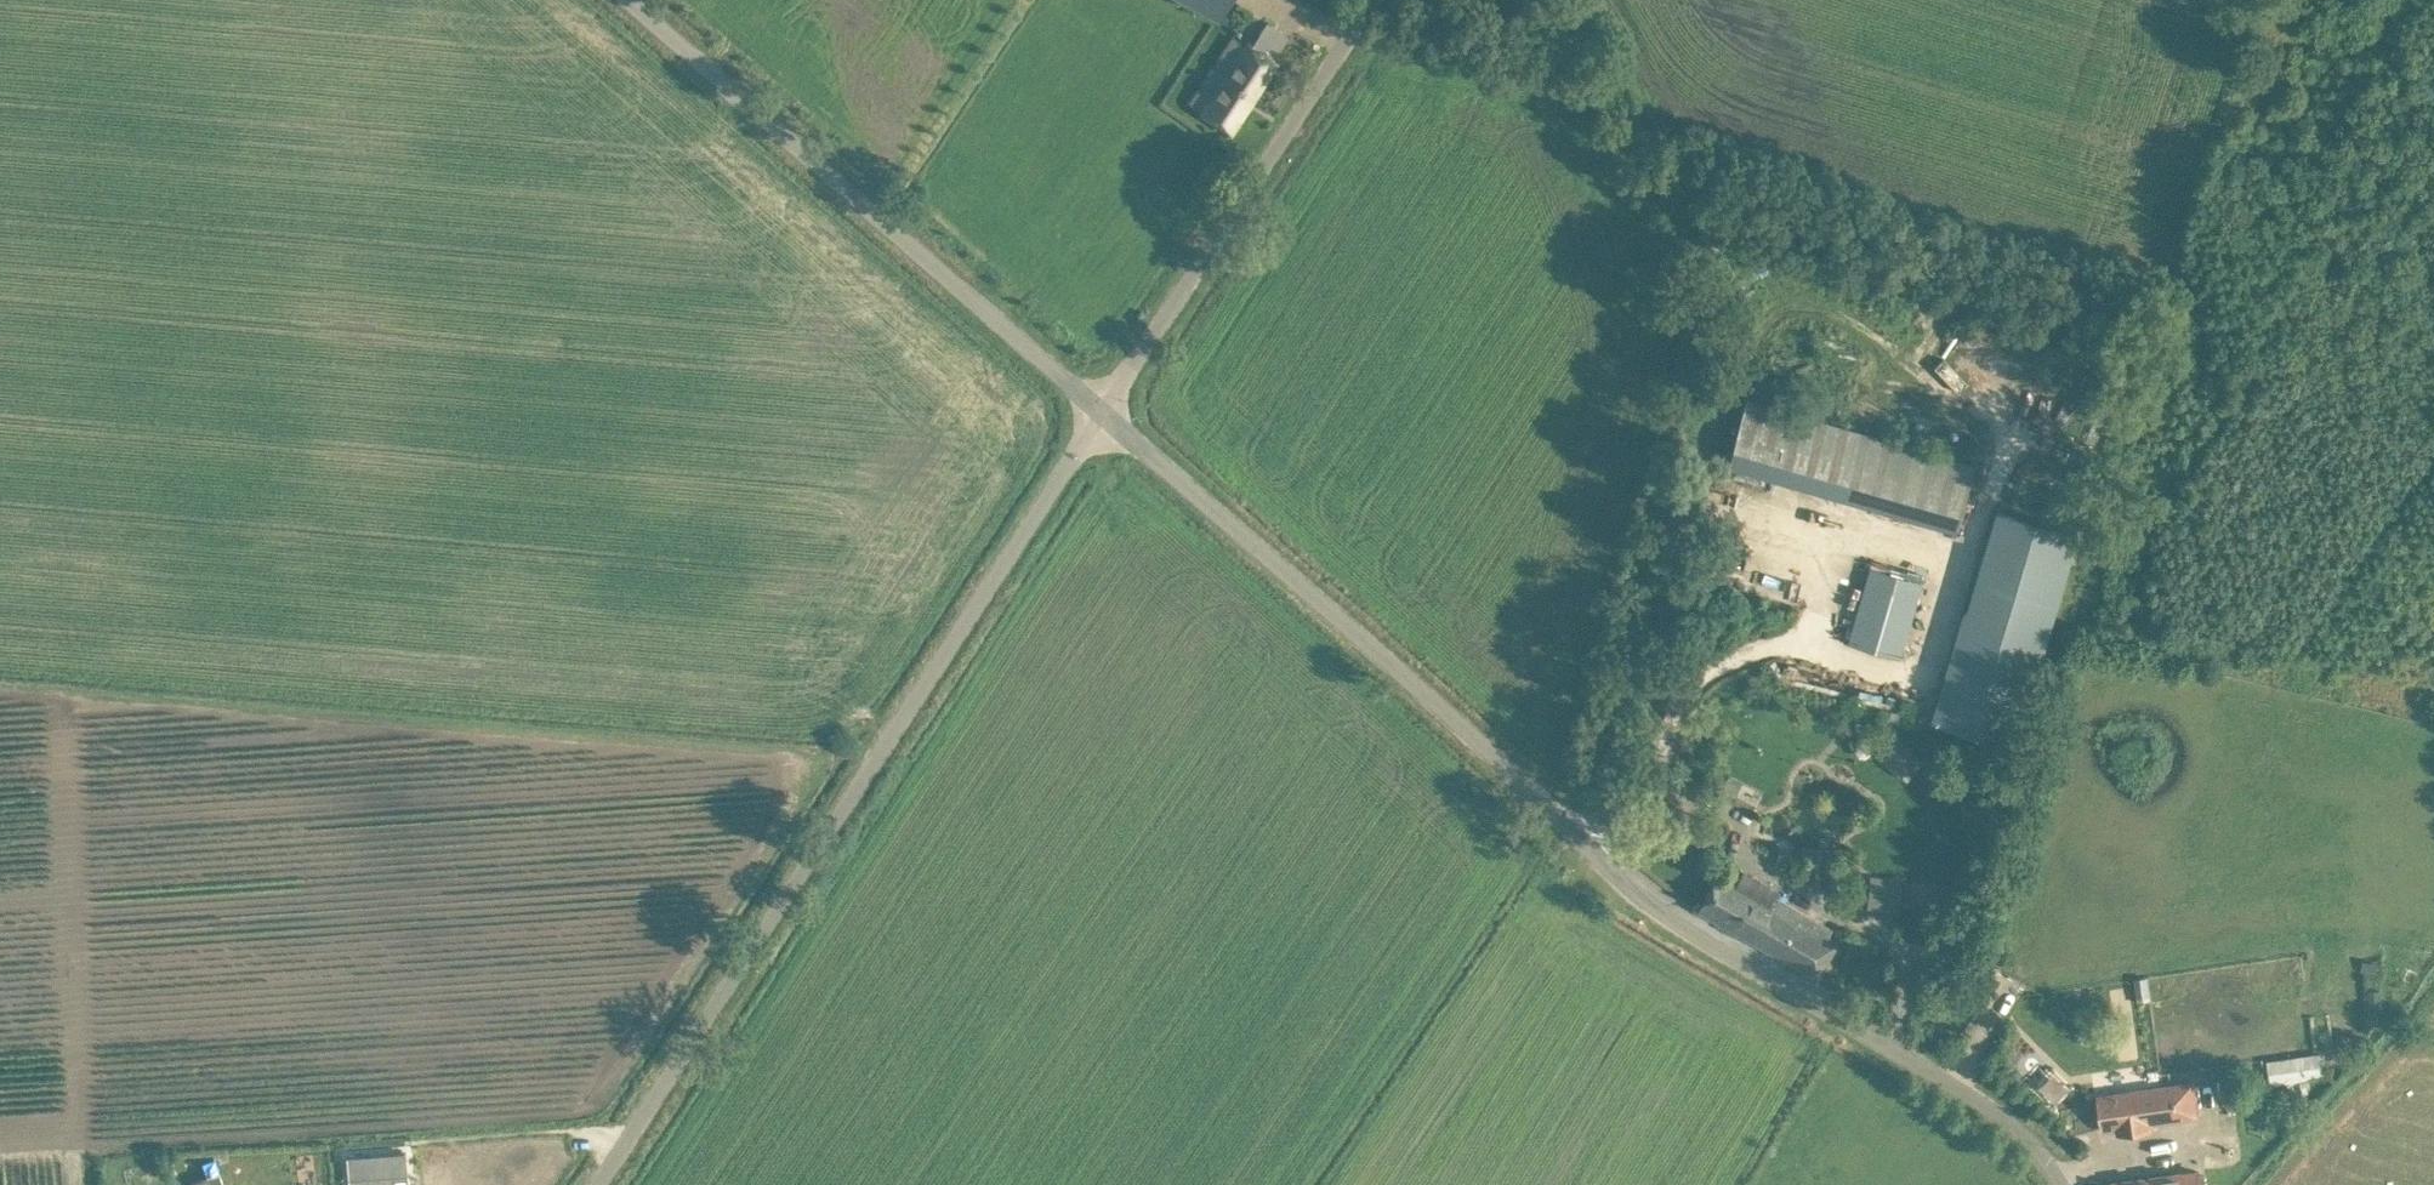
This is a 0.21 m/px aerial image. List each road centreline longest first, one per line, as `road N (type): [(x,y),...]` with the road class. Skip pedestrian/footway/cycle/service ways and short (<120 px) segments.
road 1 (unclassified): [(2060,1184),(2006,1119),(1686,930),(1599,860),(1097,406)]
road 2 (unclassified): [(582,1184),(1097,406)]
road 3 (unclassified): [(1097,406),(634,0)]
road 4 (unclassified): [(1097,406),(1364,0)]

